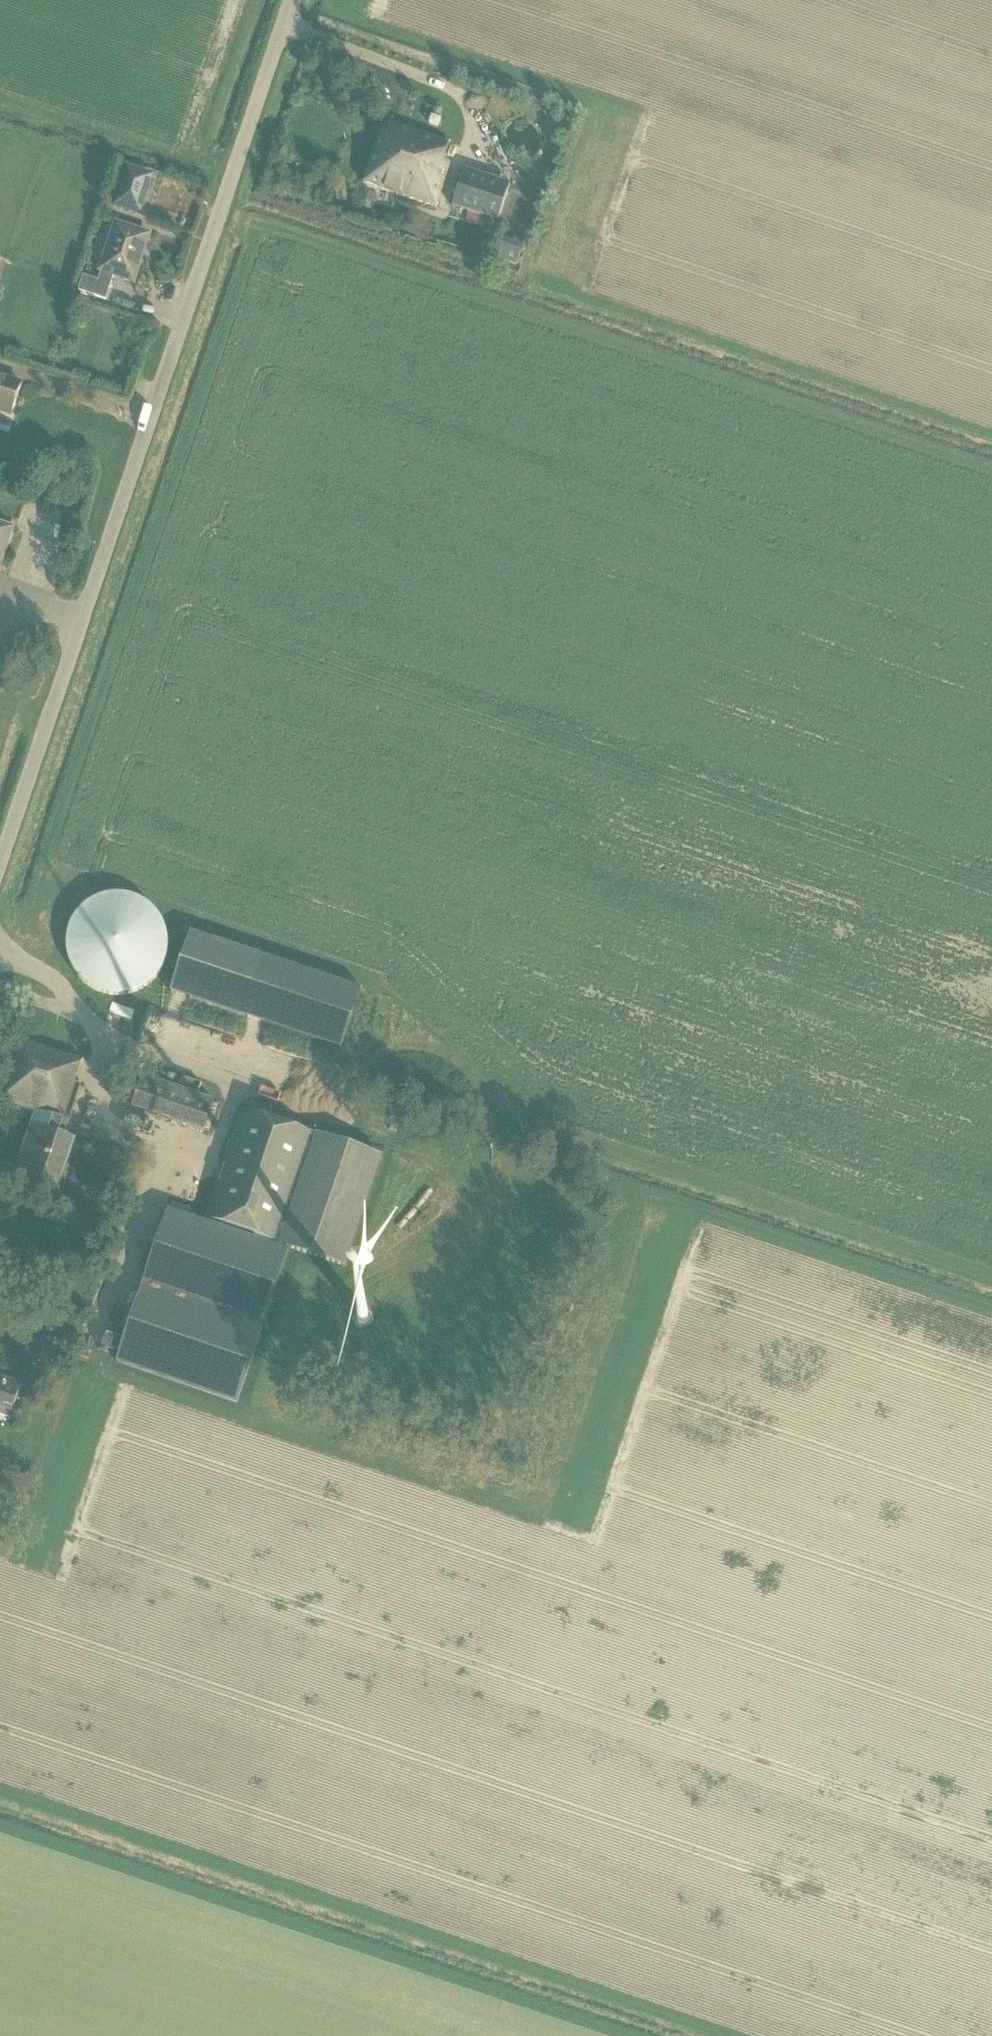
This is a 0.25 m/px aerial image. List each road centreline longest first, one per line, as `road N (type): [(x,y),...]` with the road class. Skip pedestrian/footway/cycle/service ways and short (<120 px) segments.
road 1 (unclassified): [(0,861),(292,0)]

